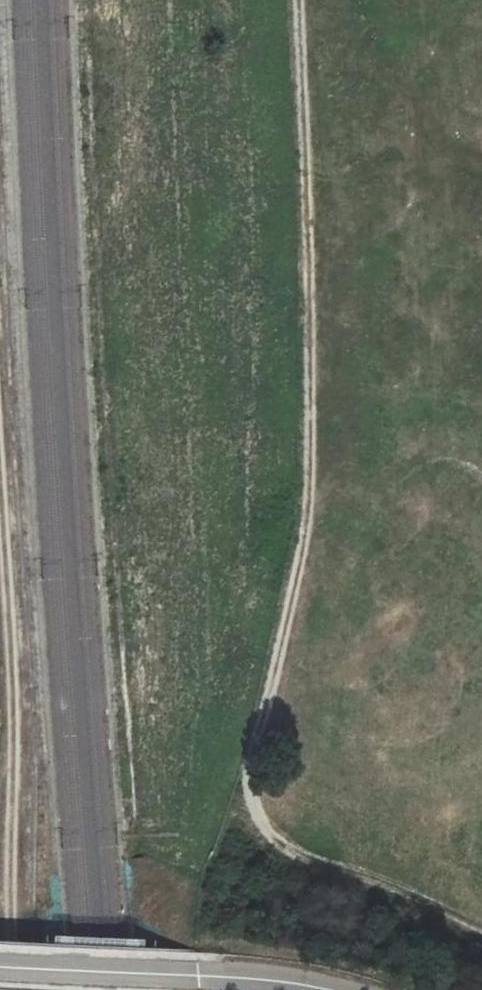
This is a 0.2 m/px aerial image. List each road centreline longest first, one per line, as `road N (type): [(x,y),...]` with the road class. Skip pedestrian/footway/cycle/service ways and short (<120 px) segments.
road 1 (track): [(297,0),(311,470),(253,803),(273,845),(292,857),(481,938)]
road 2 (track): [(14,989),(14,693),(0,452)]
road 3 (unclassified): [(0,966),(321,989)]

